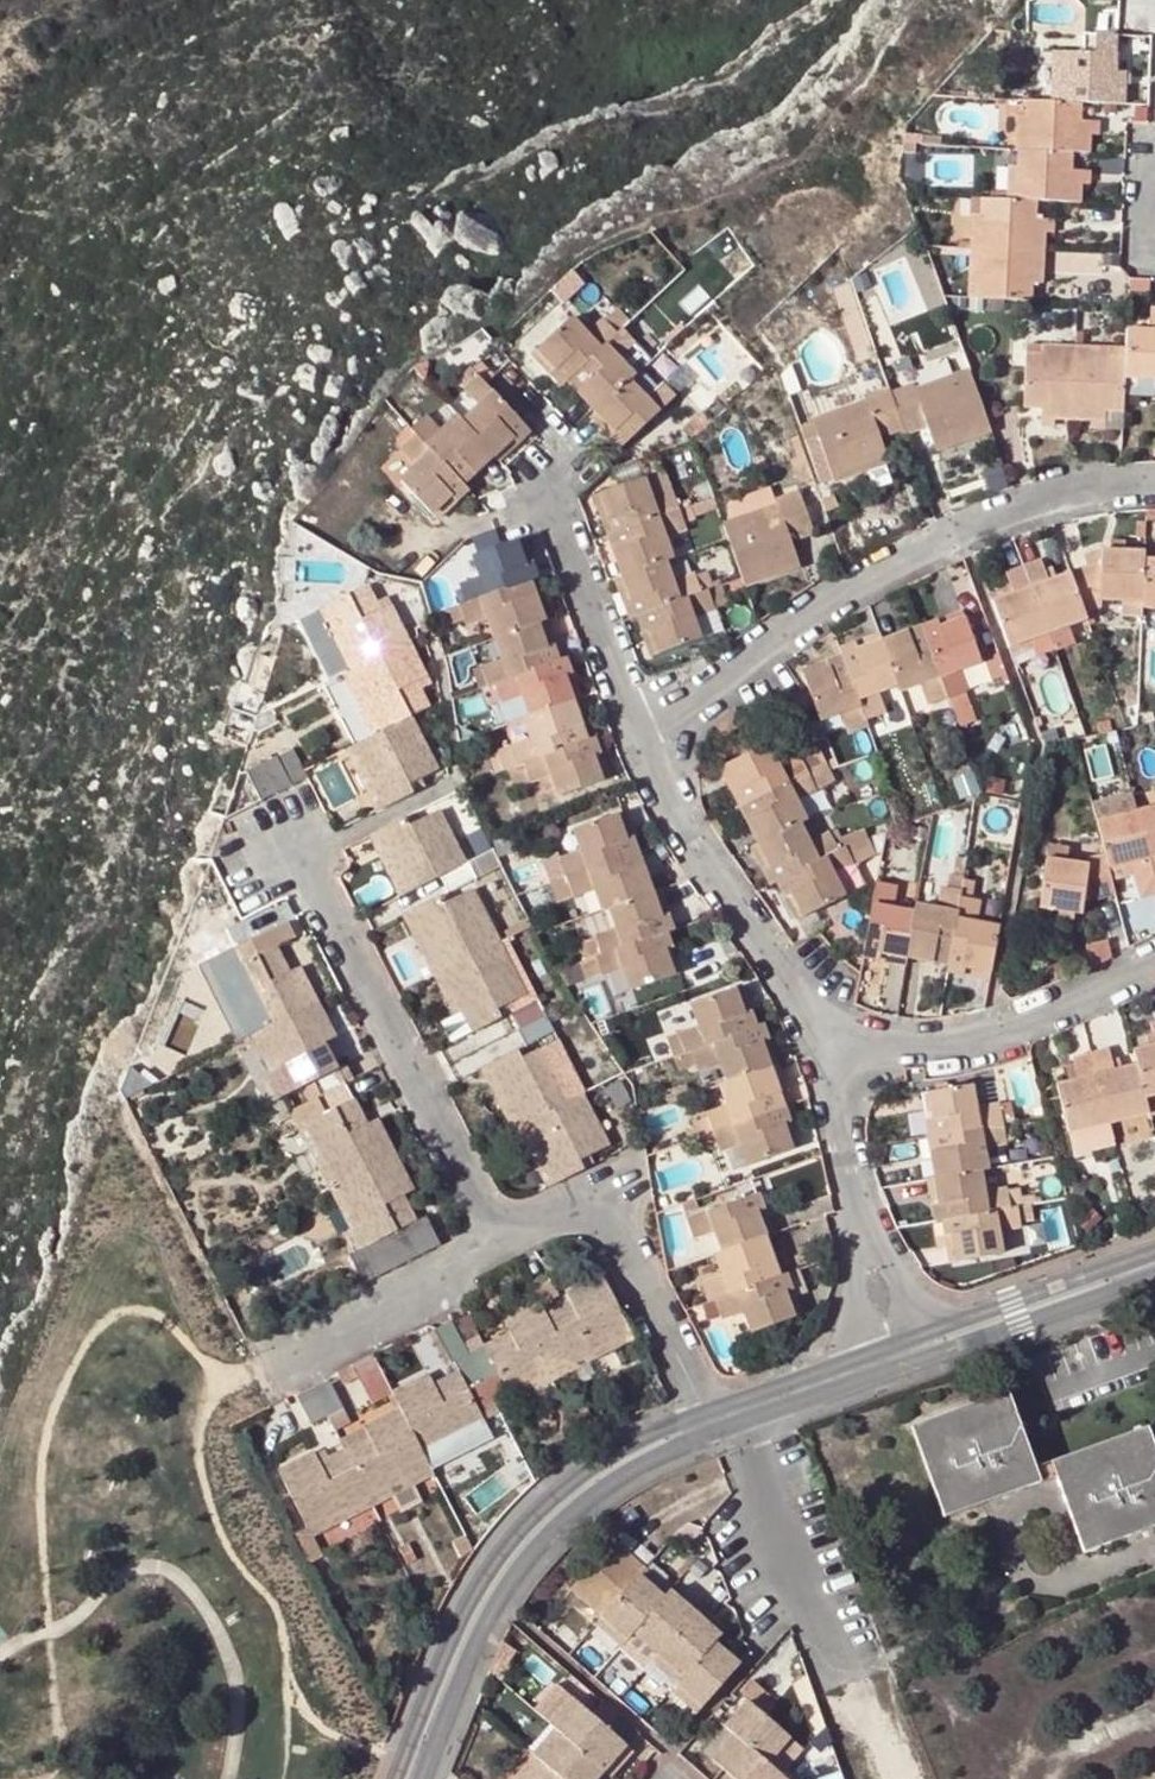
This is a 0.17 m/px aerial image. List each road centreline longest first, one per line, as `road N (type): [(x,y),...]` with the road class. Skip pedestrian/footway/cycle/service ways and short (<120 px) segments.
road 1 (residential): [(1154,478),(1101,485),(961,534),(806,619),(641,732)]
road 2 (residential): [(411,1778),(482,1598),(531,1527),(621,1467),(712,1426)]
road 3 (residential): [(295,829),(501,1243)]
road 4 (residential): [(833,1057),(818,1022),(696,842),(641,732)]
road 5 (residential): [(501,1243),(566,1217),(614,1224),(712,1426)]
road 6 (residential): [(833,1057),(995,1033),(1154,964)]
road 7 (residential): [(641,732),(559,522),(554,468)]
road 8 (residential): [(501,1243),(272,1360)]
road 9 (residential): [(957,1335),(1154,1264)]
road 10 (residential): [(874,1252),(843,1144),(833,1057)]
road 11 (residential): [(712,1426),(850,1376)]
road 12 (residential): [(874,1252),(850,1376)]

